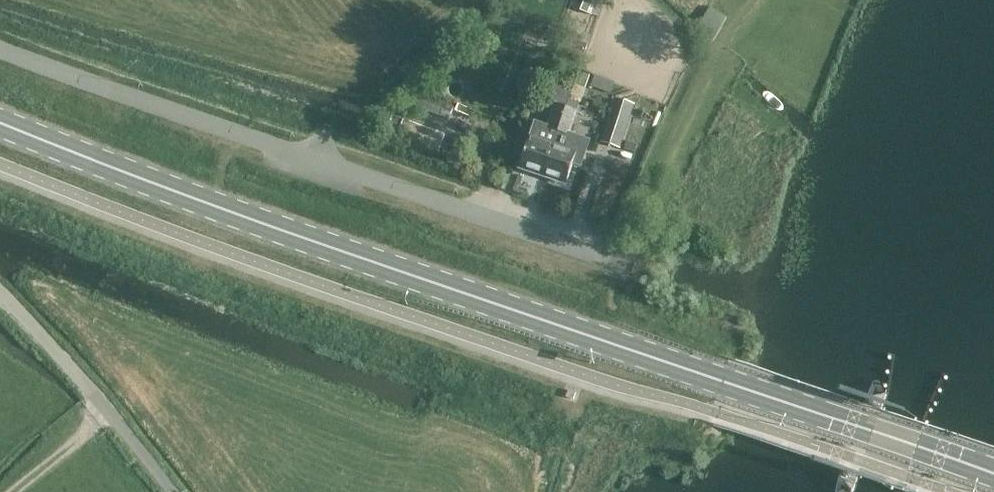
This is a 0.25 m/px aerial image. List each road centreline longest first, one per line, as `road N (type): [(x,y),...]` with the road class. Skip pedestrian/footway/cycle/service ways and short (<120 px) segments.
road 1 (primary): [(993,473),(244,220),(0,123)]
road 2 (residential): [(628,265),(0,47)]
road 3 (unclassified): [(170,491),(0,292)]
road 4 (track): [(720,61),(652,227),(628,265)]
road 5 (track): [(12,491),(108,411)]

